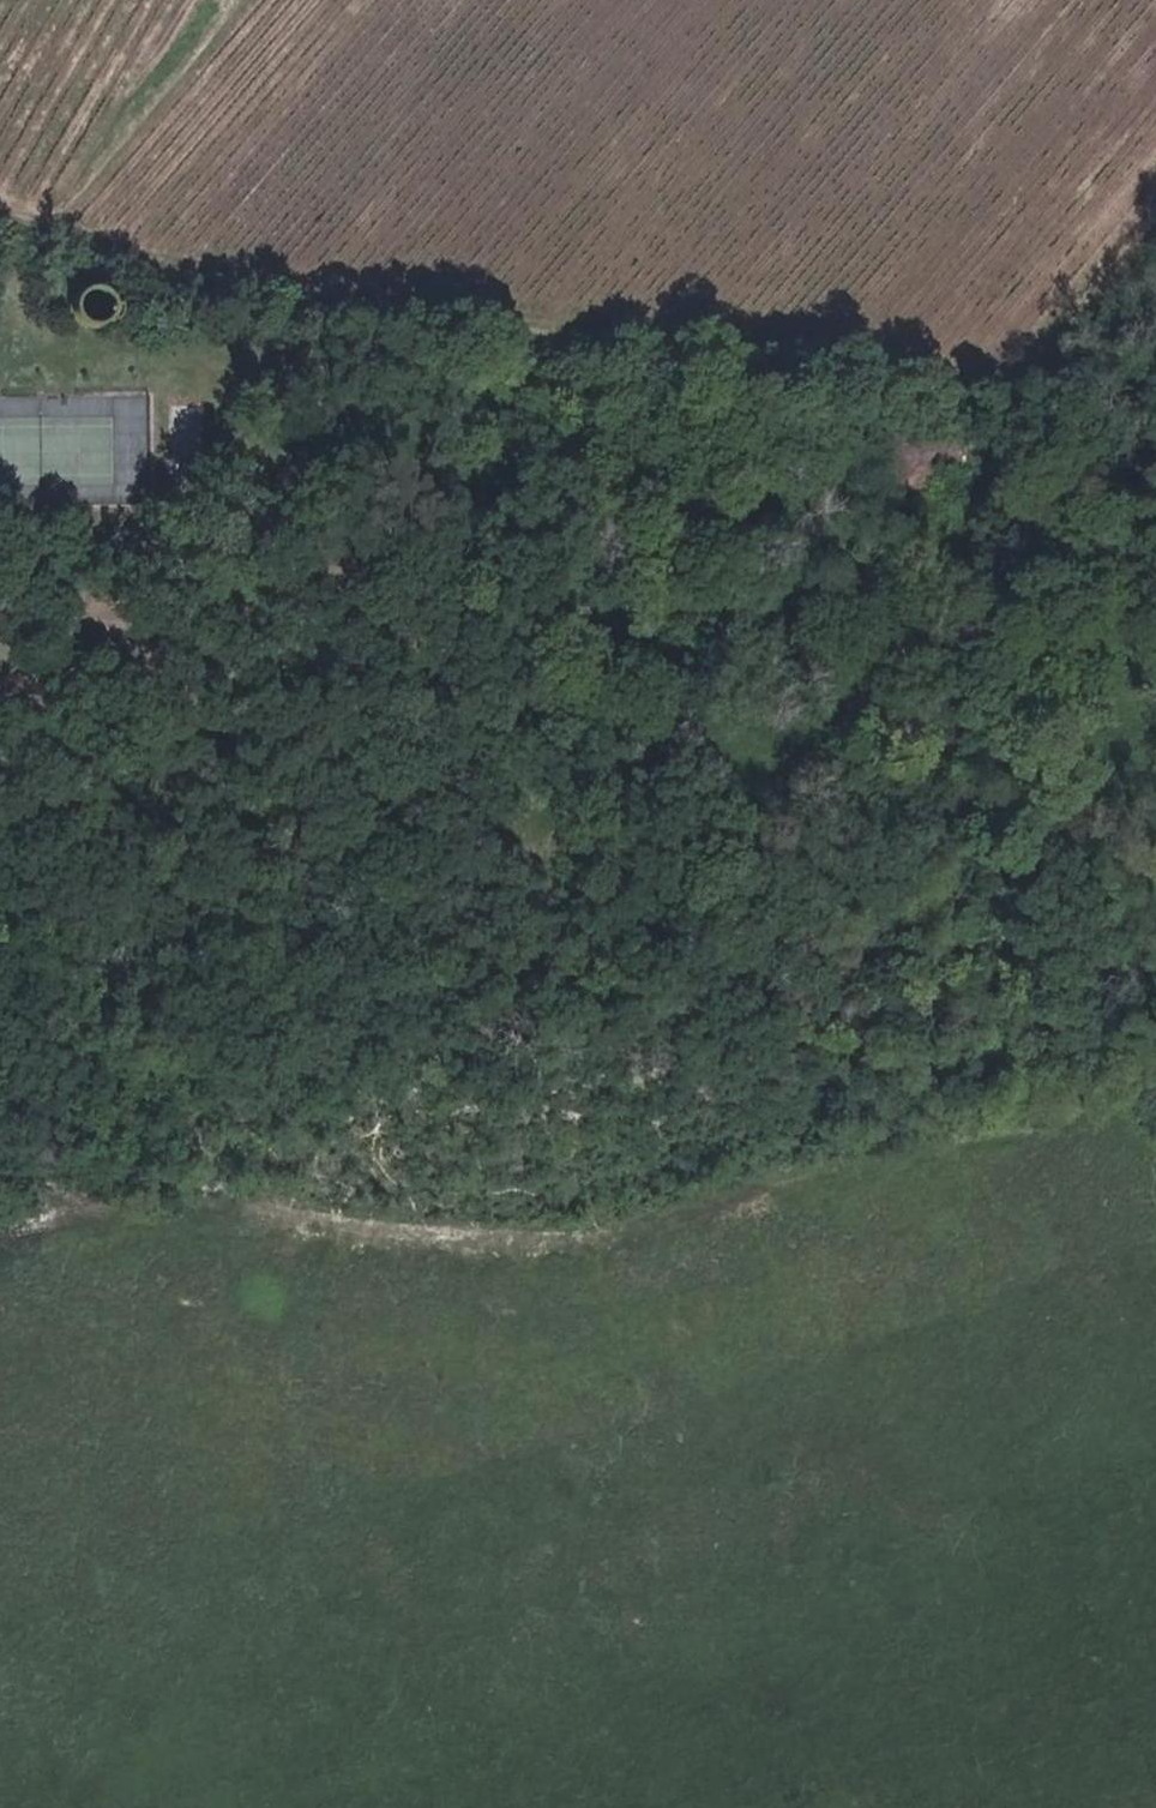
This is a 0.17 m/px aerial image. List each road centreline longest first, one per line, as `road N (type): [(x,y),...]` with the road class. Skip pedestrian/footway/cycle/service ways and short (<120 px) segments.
road 1 (track): [(0,1234),(38,1228),(61,1215),(66,1199),(61,1178),(0,1154)]

